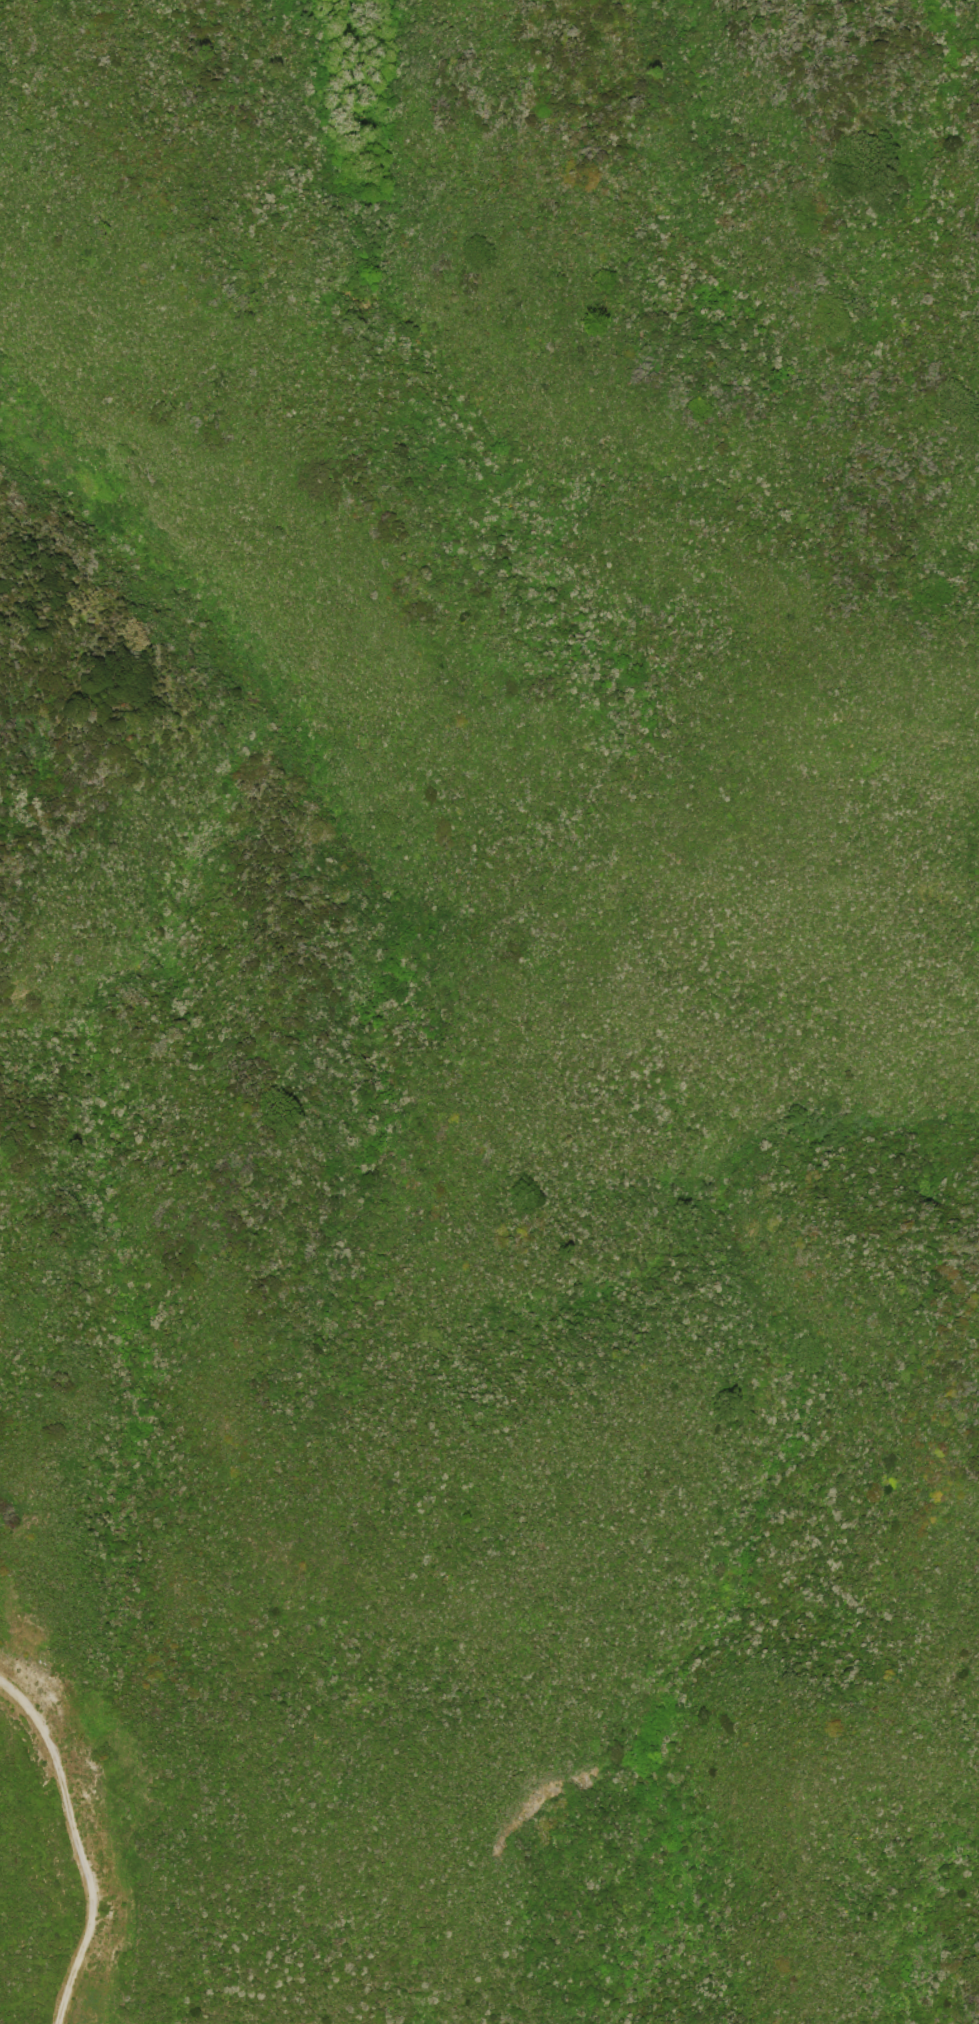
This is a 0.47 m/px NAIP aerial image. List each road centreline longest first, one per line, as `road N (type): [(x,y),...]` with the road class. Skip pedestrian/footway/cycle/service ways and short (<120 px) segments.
road 1 (track): [(0,1680),(45,1731),(90,1883),(90,1927),(58,2023)]

